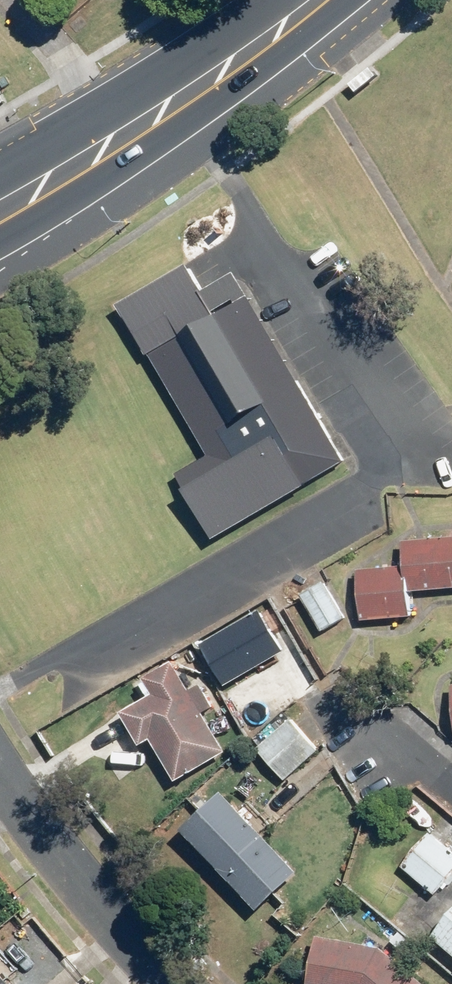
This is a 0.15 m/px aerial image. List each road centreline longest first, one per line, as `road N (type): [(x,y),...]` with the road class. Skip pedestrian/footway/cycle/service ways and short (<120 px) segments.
road 1 (tertiary): [(178,983),(0,762)]
road 2 (secondary): [(354,0),(154,162)]
road 3 (secondary): [(114,112),(274,0)]
road 4 (secondary): [(154,162),(0,255)]
road 5 (residential): [(114,112),(23,0)]
road 6 (secondary): [(0,176),(114,112)]
road 7 (residential): [(350,702),(451,780)]

